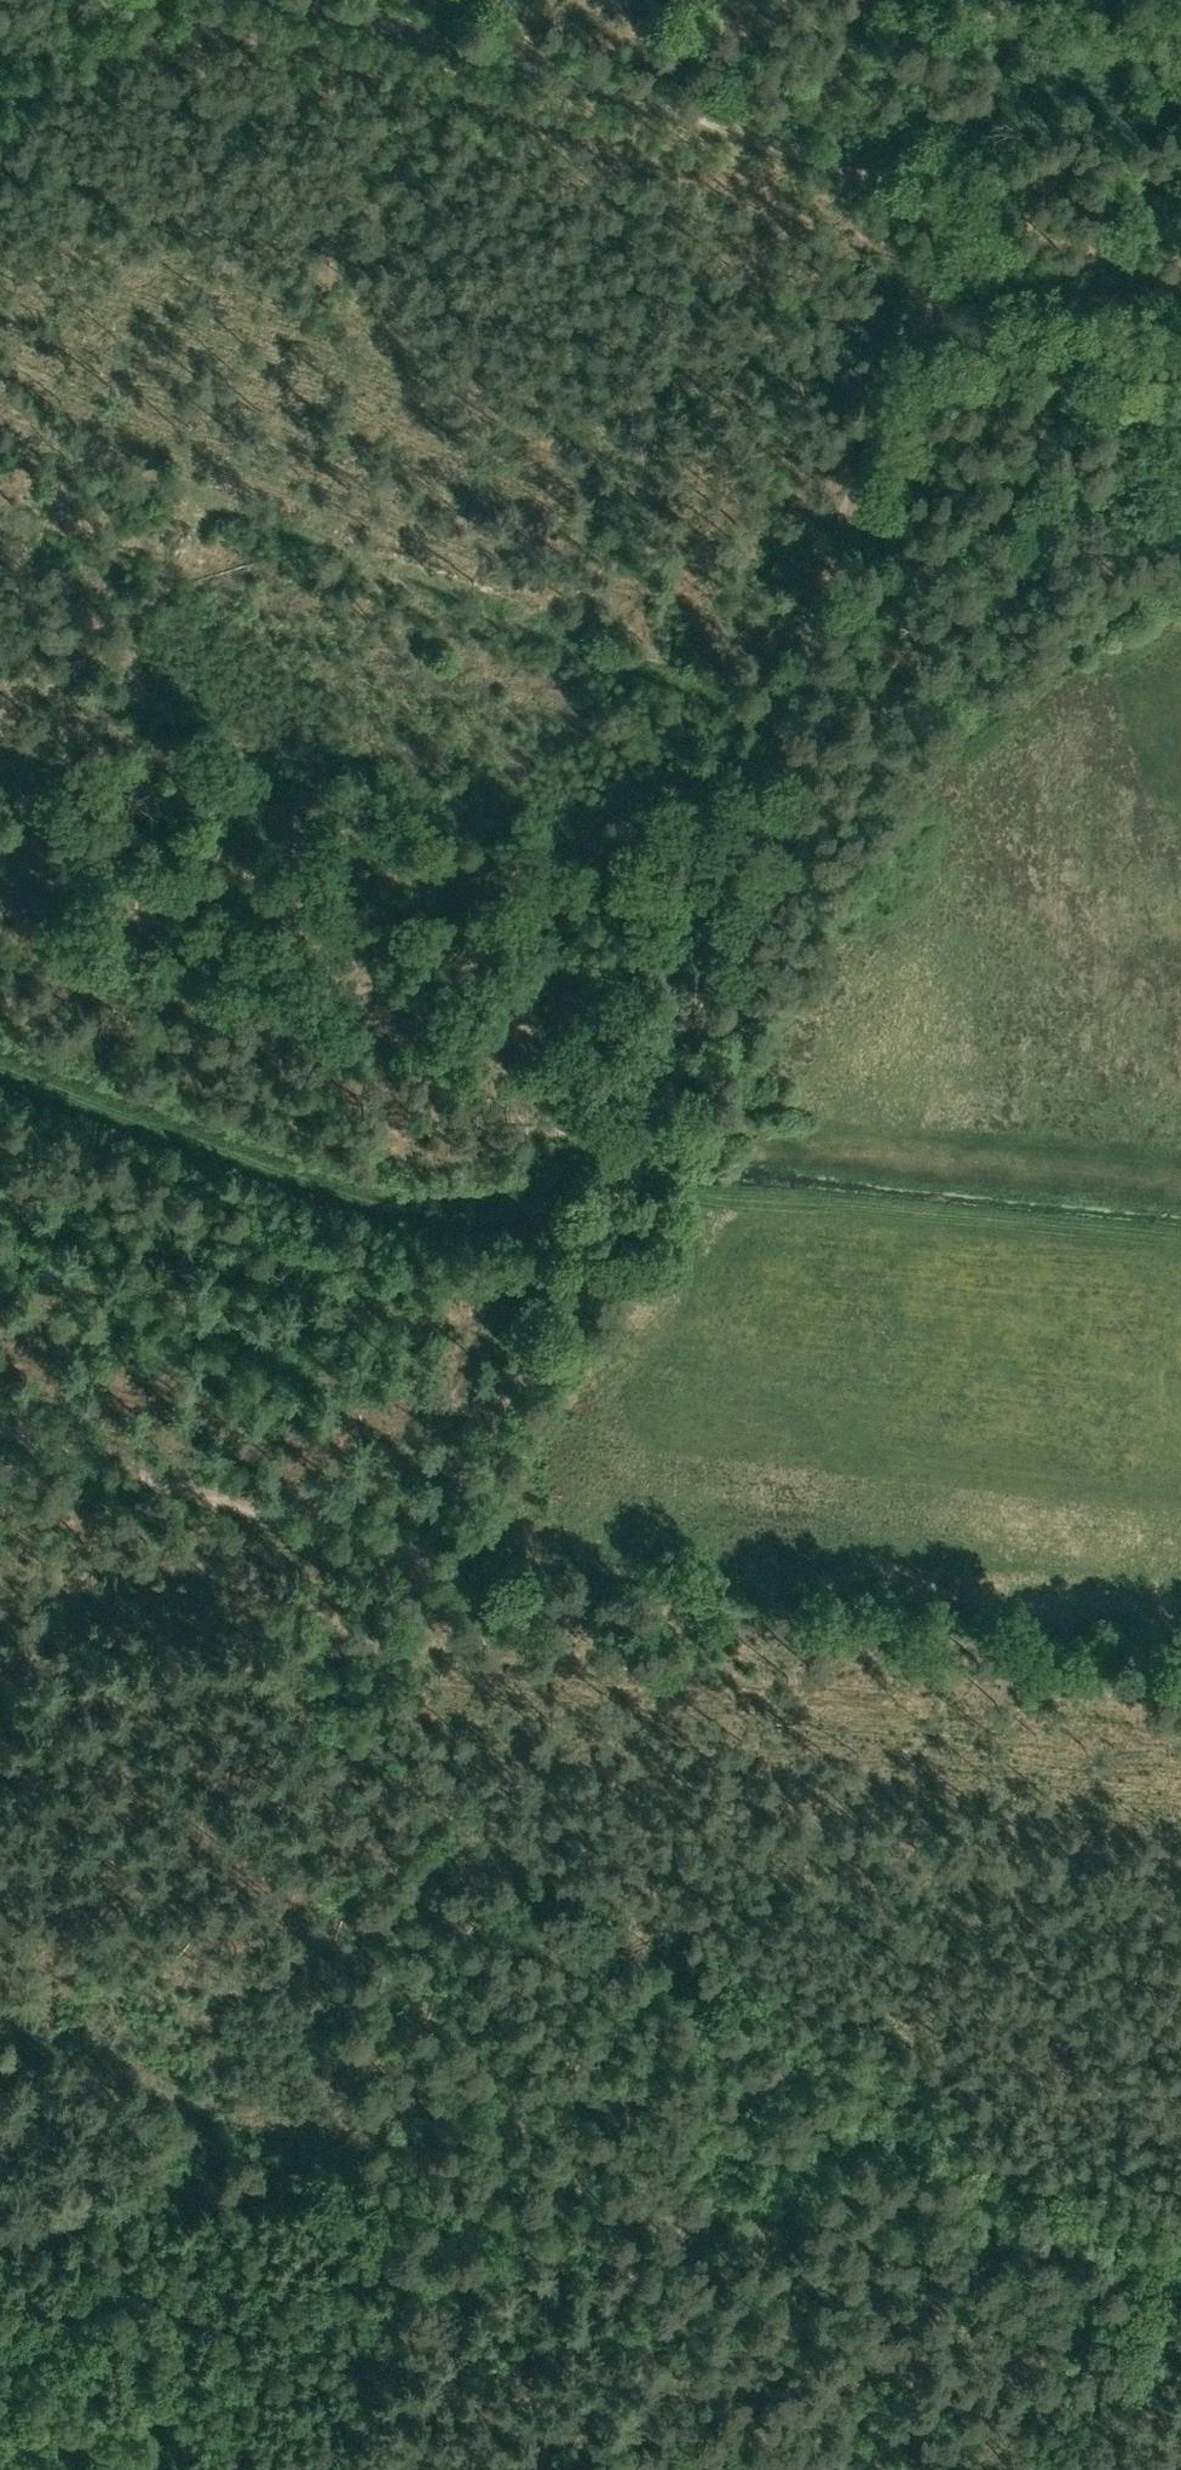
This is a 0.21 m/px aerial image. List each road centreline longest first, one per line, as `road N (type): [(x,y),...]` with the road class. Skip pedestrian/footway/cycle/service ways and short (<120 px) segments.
road 1 (track): [(259,1510),(0,1423)]

